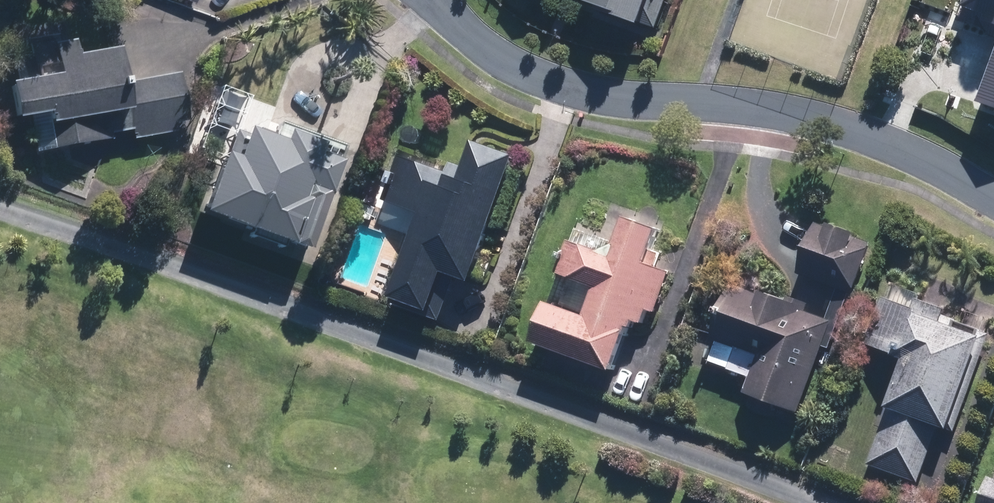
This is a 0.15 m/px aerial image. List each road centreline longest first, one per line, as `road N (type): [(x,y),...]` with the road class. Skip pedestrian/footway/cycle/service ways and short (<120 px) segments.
road 1 (residential): [(435,0),(483,46),(558,83),(595,94),(823,118),(895,143),(993,197)]

